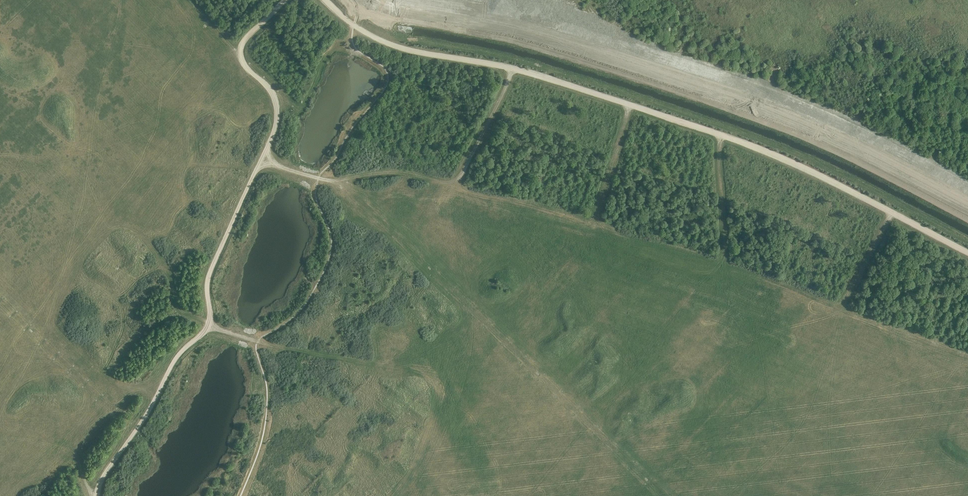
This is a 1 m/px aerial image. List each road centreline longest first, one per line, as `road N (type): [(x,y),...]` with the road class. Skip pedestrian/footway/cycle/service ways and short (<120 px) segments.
road 1 (track): [(967,252),(725,136),(512,69),(401,46),(352,23)]
road 2 (track): [(97,495),(172,363),(211,327),(208,280),(277,115),(271,91),(239,52),(286,0)]

